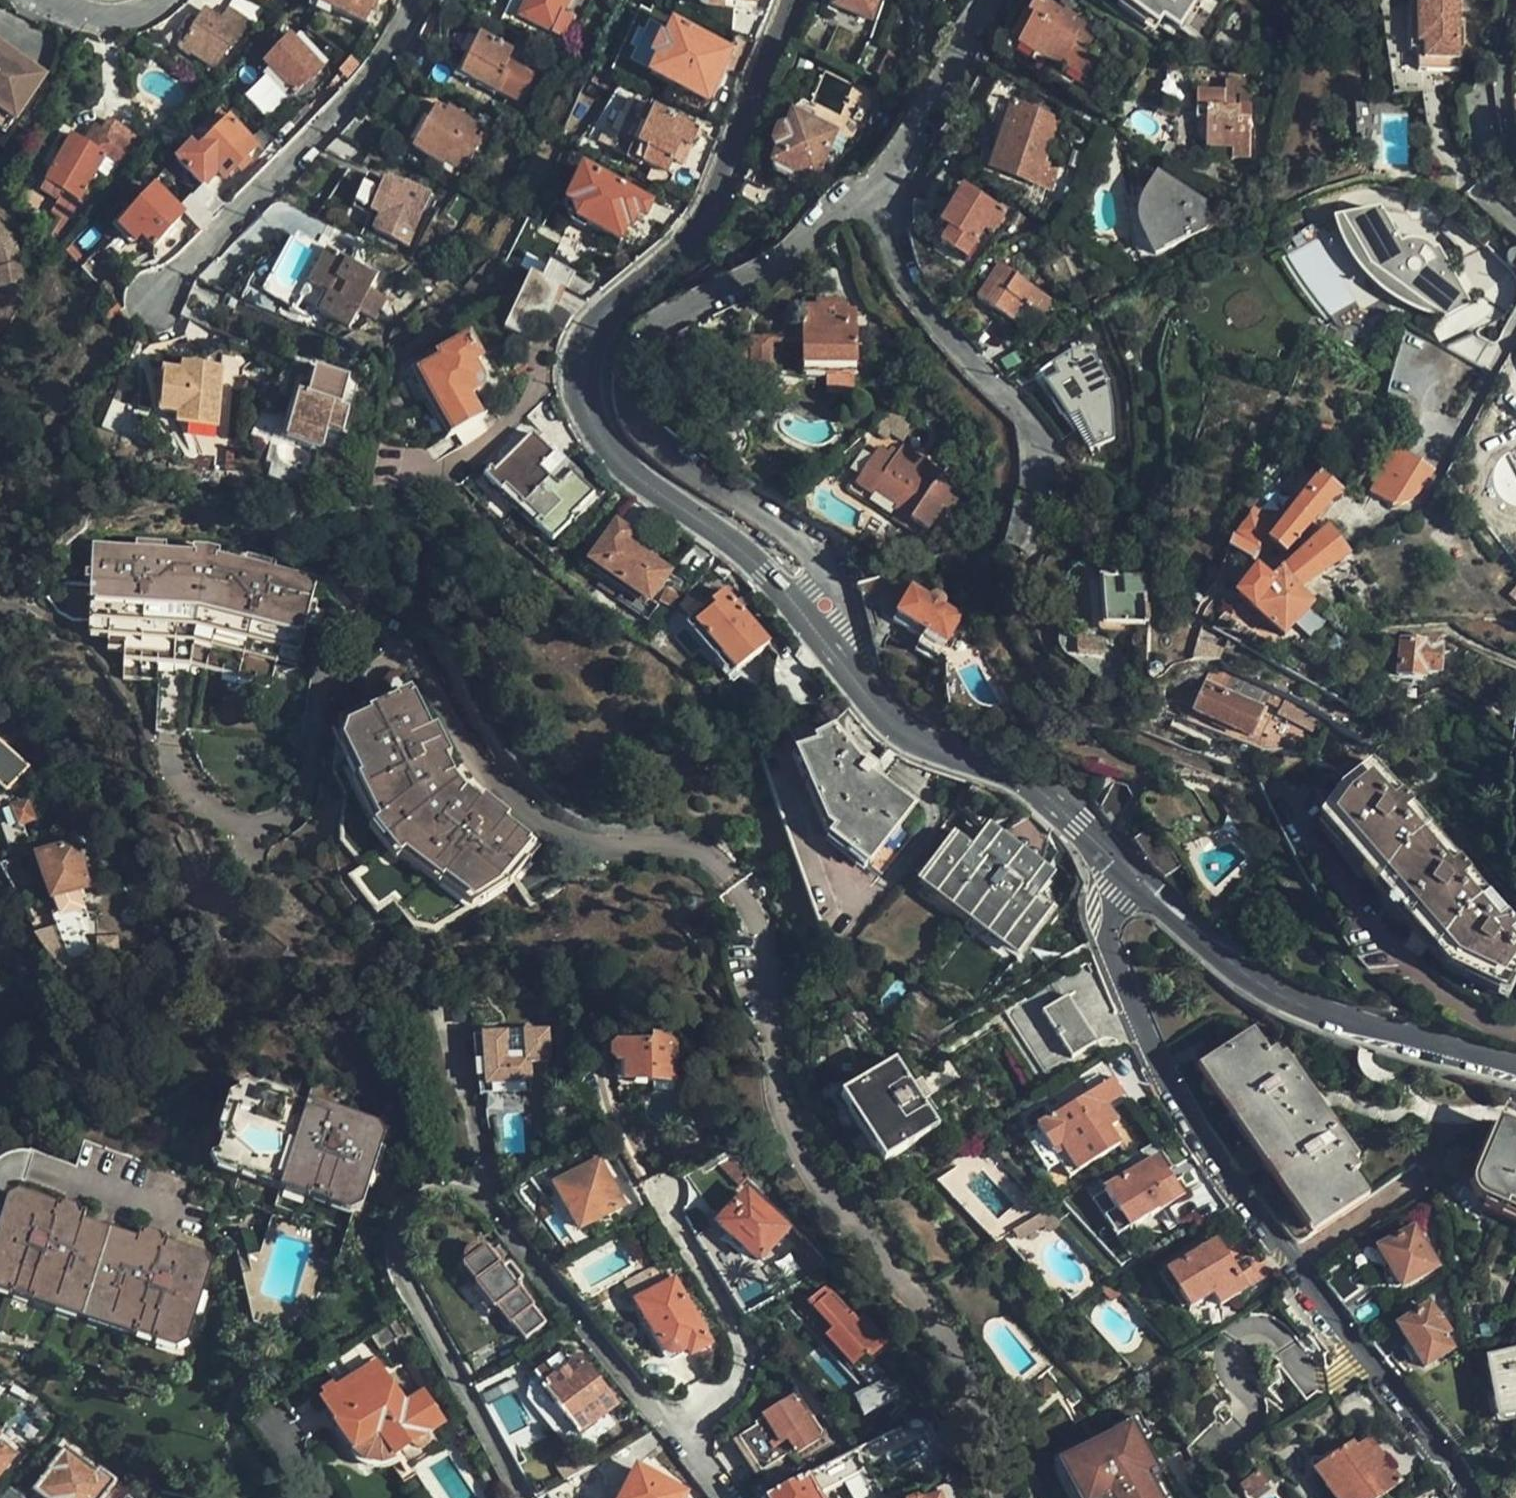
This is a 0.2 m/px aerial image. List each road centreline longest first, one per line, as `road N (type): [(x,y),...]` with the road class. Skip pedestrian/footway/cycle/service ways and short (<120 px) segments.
road 1 (residential): [(522,1497),(399,1269),(407,1211),(429,1197),(472,1196),(488,1207),(723,1497)]
road 2 (residential): [(793,0),(694,237),(594,331),(584,393),(600,433),(631,469),(716,529),(793,602)]
road 3 (residential): [(1471,1497),(1422,1421),(1295,1264),(1178,1100),(1111,945),(1116,894),(1133,874)]
road 4 (residential): [(824,565),(802,539),(689,475),(641,434),(628,400),(629,369),(667,323),(782,264),(852,200),(876,198)]
road 5 (residential): [(1133,874),(1244,972),(1304,1007),(1515,1064)]
road 6 (residential): [(419,0),(339,113),(156,300)]
road 7 (residential): [(836,655),(903,732),(1026,779),(1133,874)]
road 8 (residential): [(876,198),(891,213),(896,247),(925,306),(1026,415),(1049,472)]
road 9 (residential): [(876,198),(993,0)]
road 10 (residential): [(43,0),(104,18),(140,14),(160,0)]

